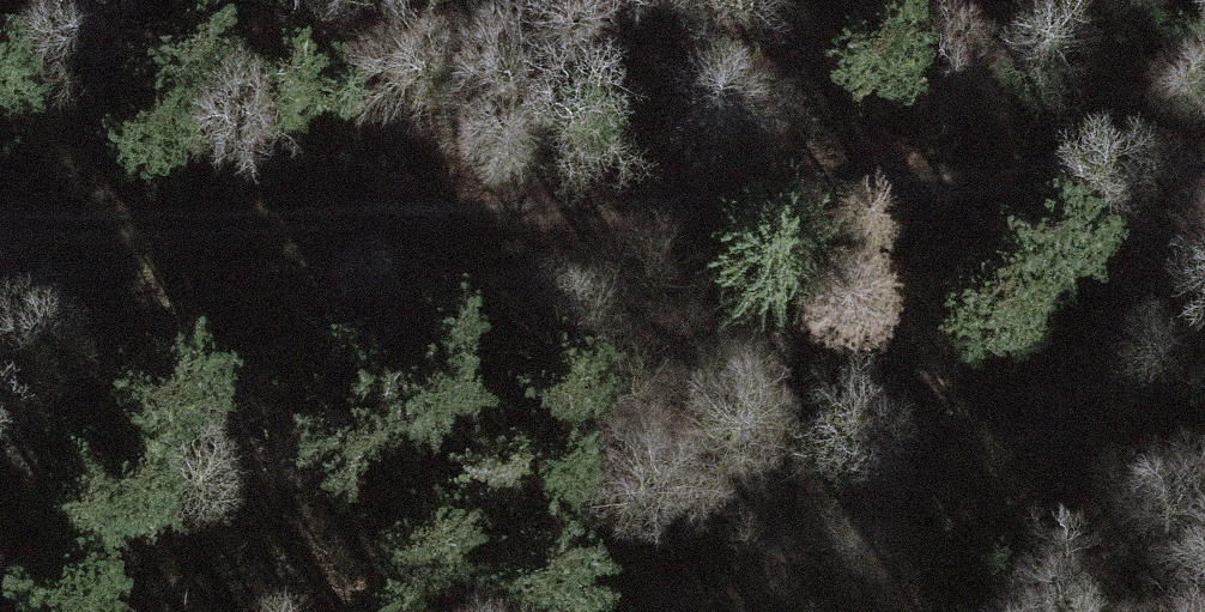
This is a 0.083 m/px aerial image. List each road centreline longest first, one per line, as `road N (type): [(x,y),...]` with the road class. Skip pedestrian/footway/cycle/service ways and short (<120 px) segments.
road 1 (track): [(0,213),(327,231),(1204,172)]
road 2 (track): [(1204,458),(327,231)]

